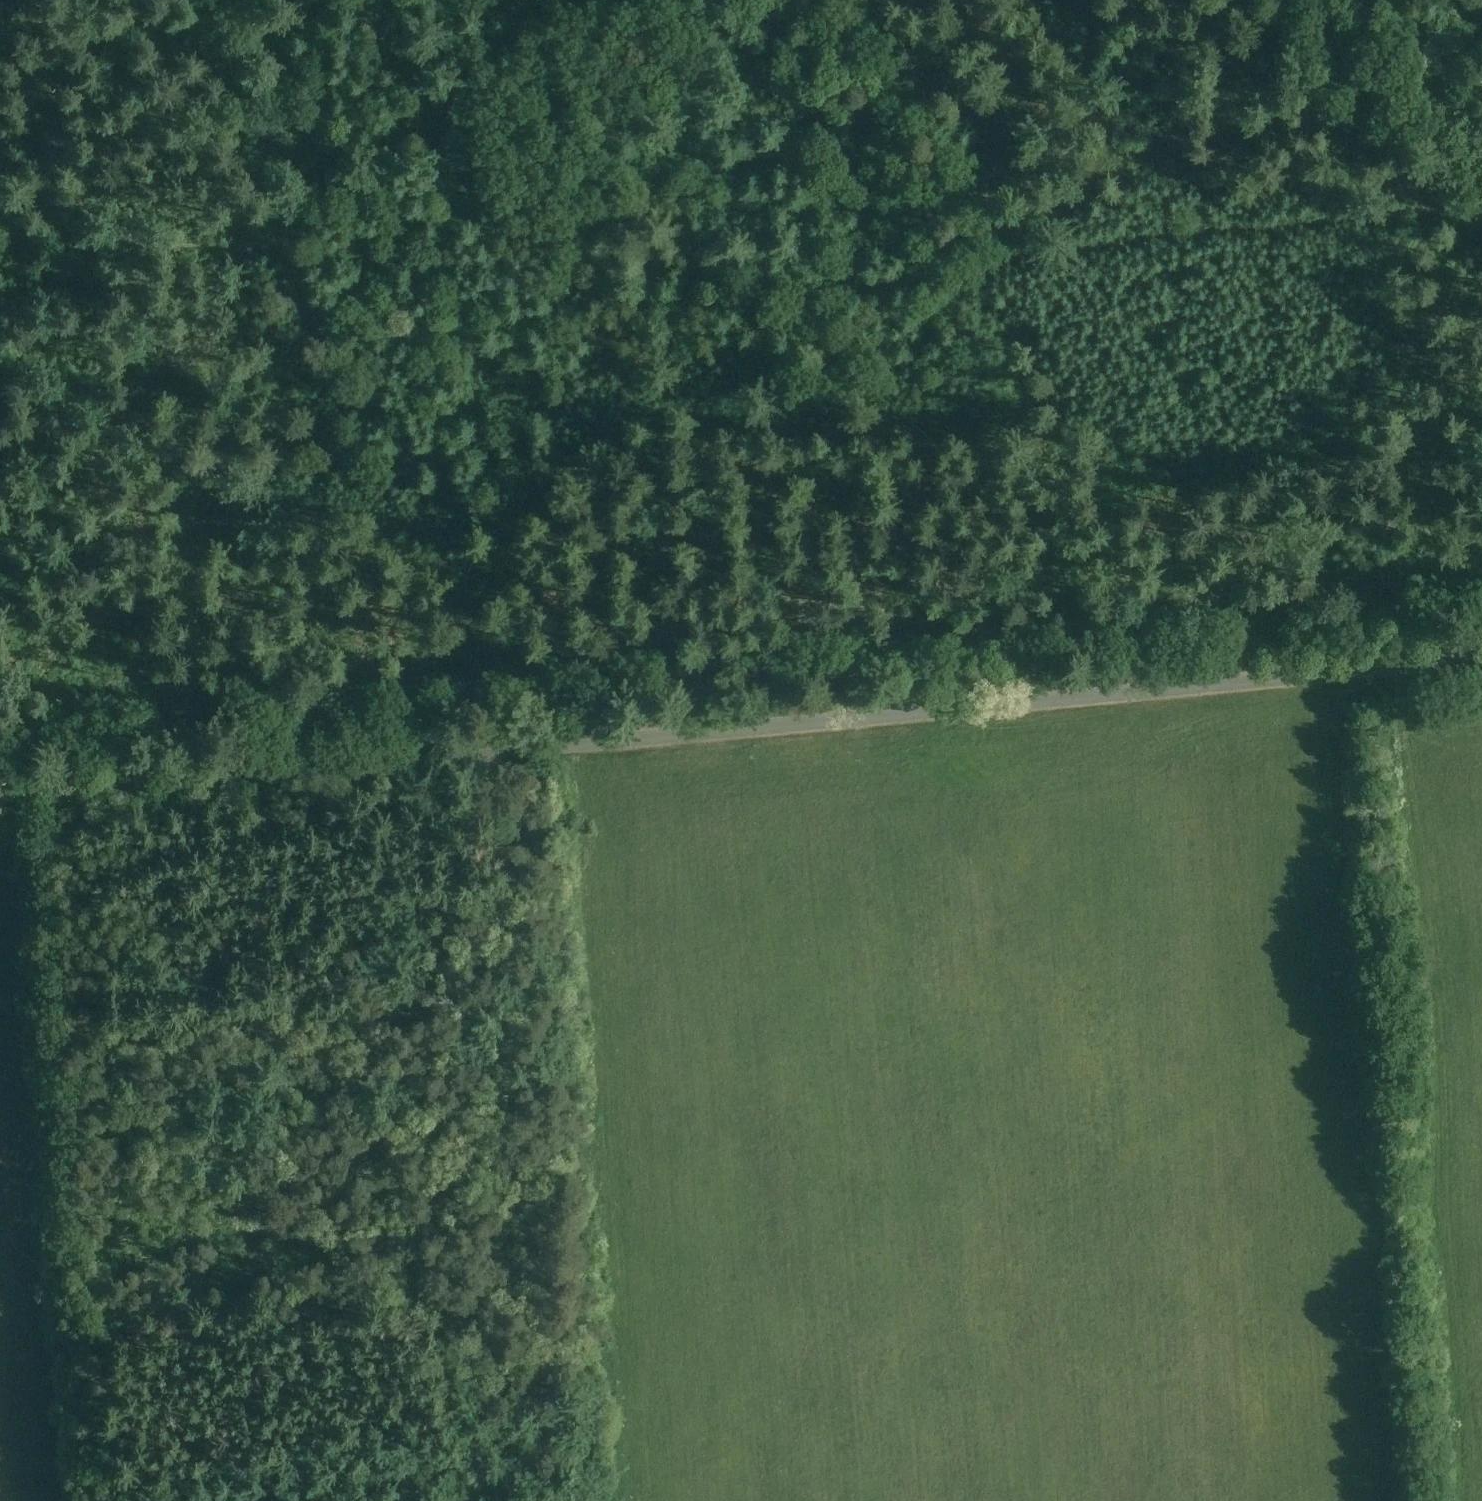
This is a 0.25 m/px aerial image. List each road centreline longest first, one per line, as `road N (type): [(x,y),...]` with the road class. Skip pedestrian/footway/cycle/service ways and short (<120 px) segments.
road 1 (unclassified): [(1481,658),(0,798)]

